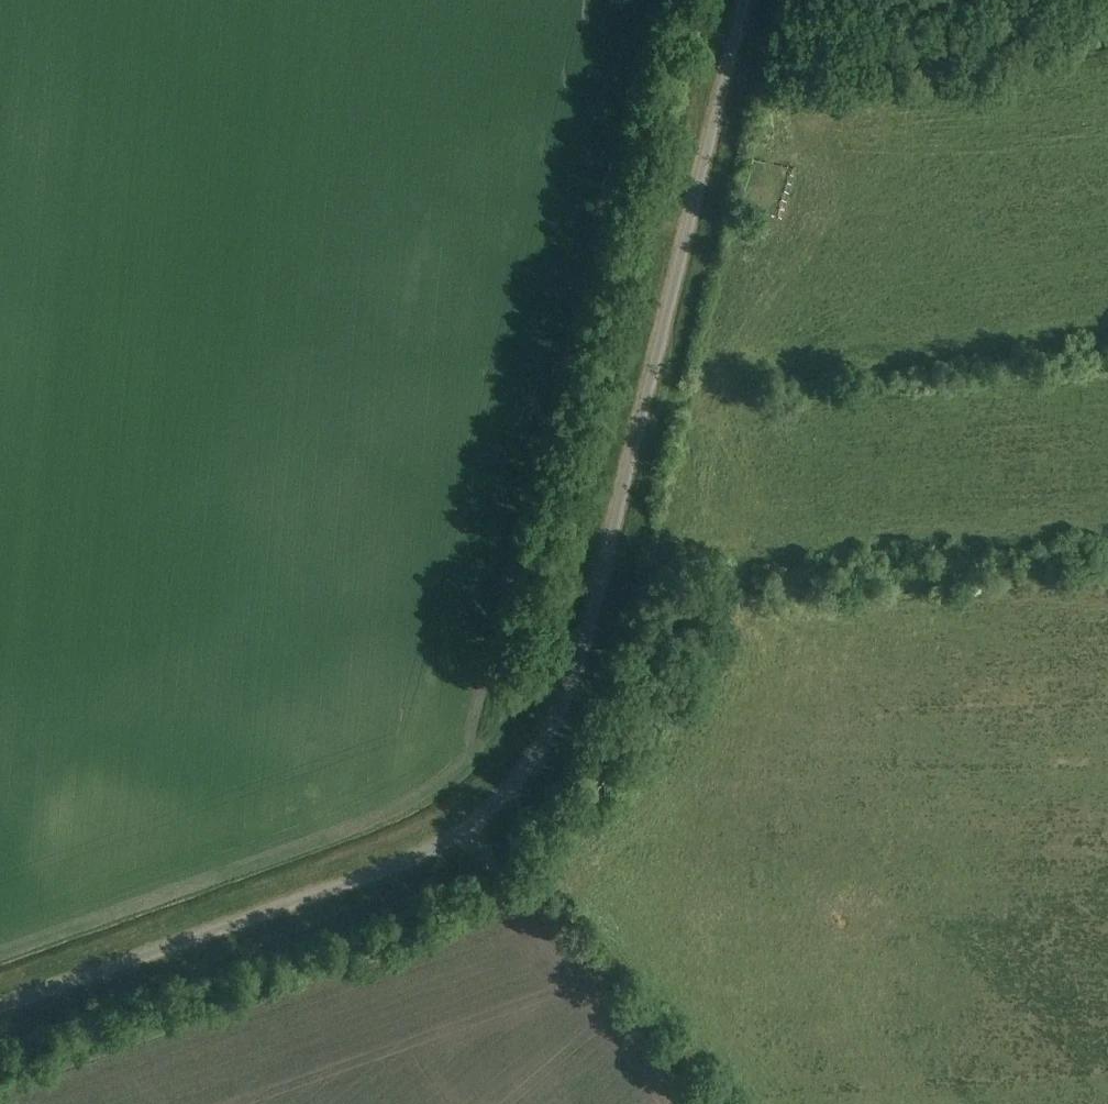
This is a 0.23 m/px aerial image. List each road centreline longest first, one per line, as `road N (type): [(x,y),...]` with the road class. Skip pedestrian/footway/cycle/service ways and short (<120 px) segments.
road 1 (unclassified): [(0,1006),(429,855),(493,809),(535,758),(586,637),(745,0)]

